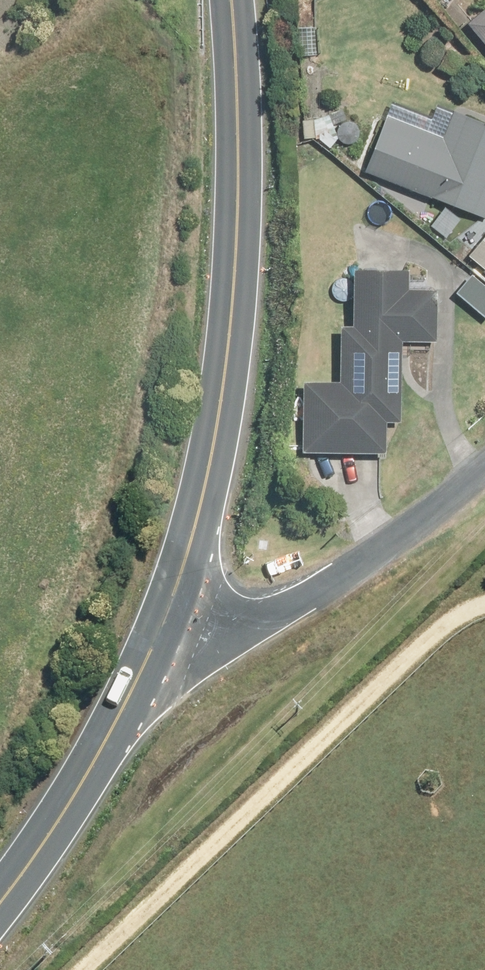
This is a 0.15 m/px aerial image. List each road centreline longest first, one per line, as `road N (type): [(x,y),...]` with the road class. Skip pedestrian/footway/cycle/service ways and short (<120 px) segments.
road 1 (secondary): [(226,0),(230,235),(219,360),(162,623)]
road 2 (track): [(484,599),(428,623),(82,969)]
road 3 (residential): [(162,623),(226,626),(303,600),(400,538),(484,462)]
road 4 (secondary): [(162,623),(76,796),(0,902)]

